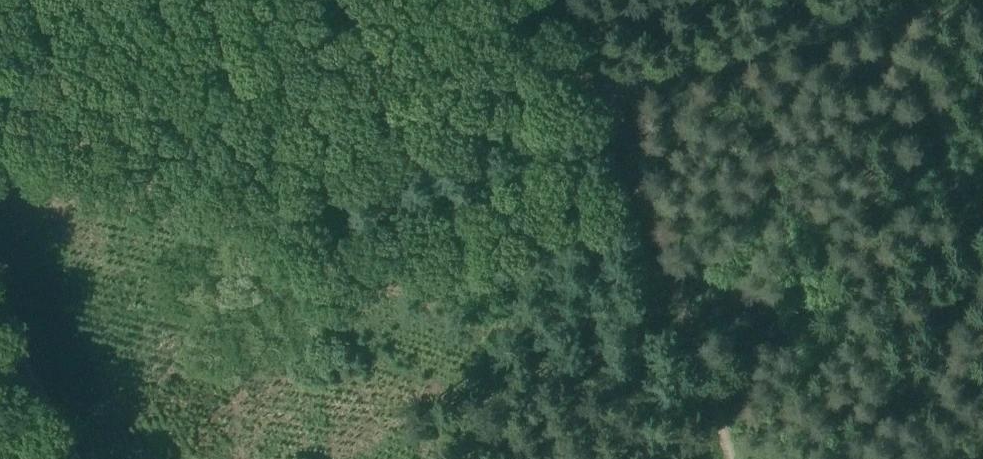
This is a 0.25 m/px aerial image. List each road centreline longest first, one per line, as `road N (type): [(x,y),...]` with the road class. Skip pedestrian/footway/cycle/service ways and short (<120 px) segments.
road 1 (track): [(574,0),(726,458)]
road 2 (track): [(0,321),(77,458)]

